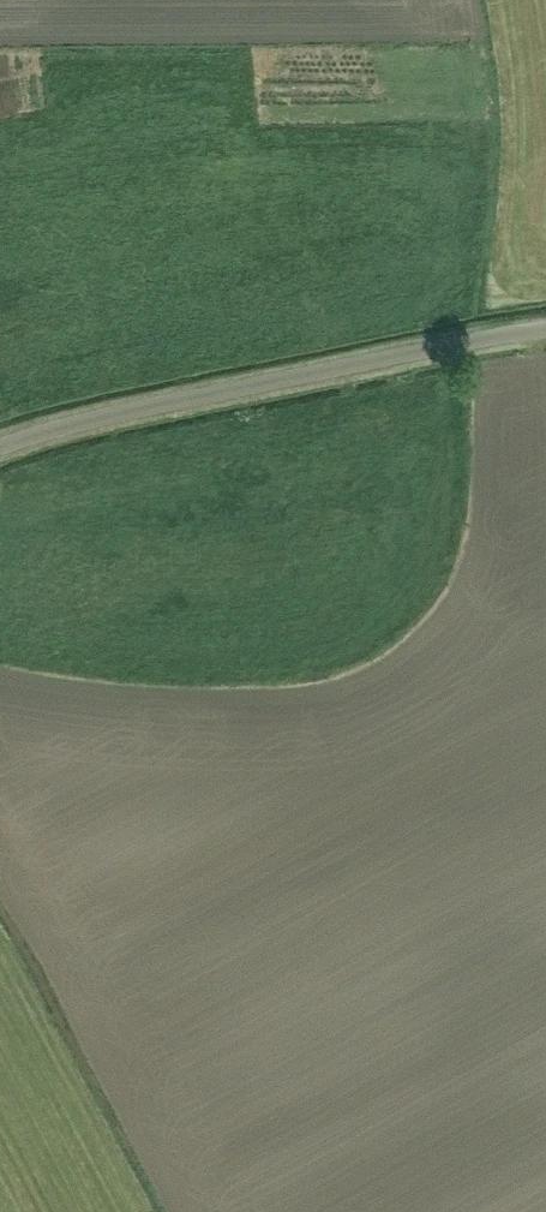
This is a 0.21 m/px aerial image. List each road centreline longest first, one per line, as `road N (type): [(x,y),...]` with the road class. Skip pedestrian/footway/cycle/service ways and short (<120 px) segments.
road 1 (unclassified): [(545,330),(156,409),(0,452)]

